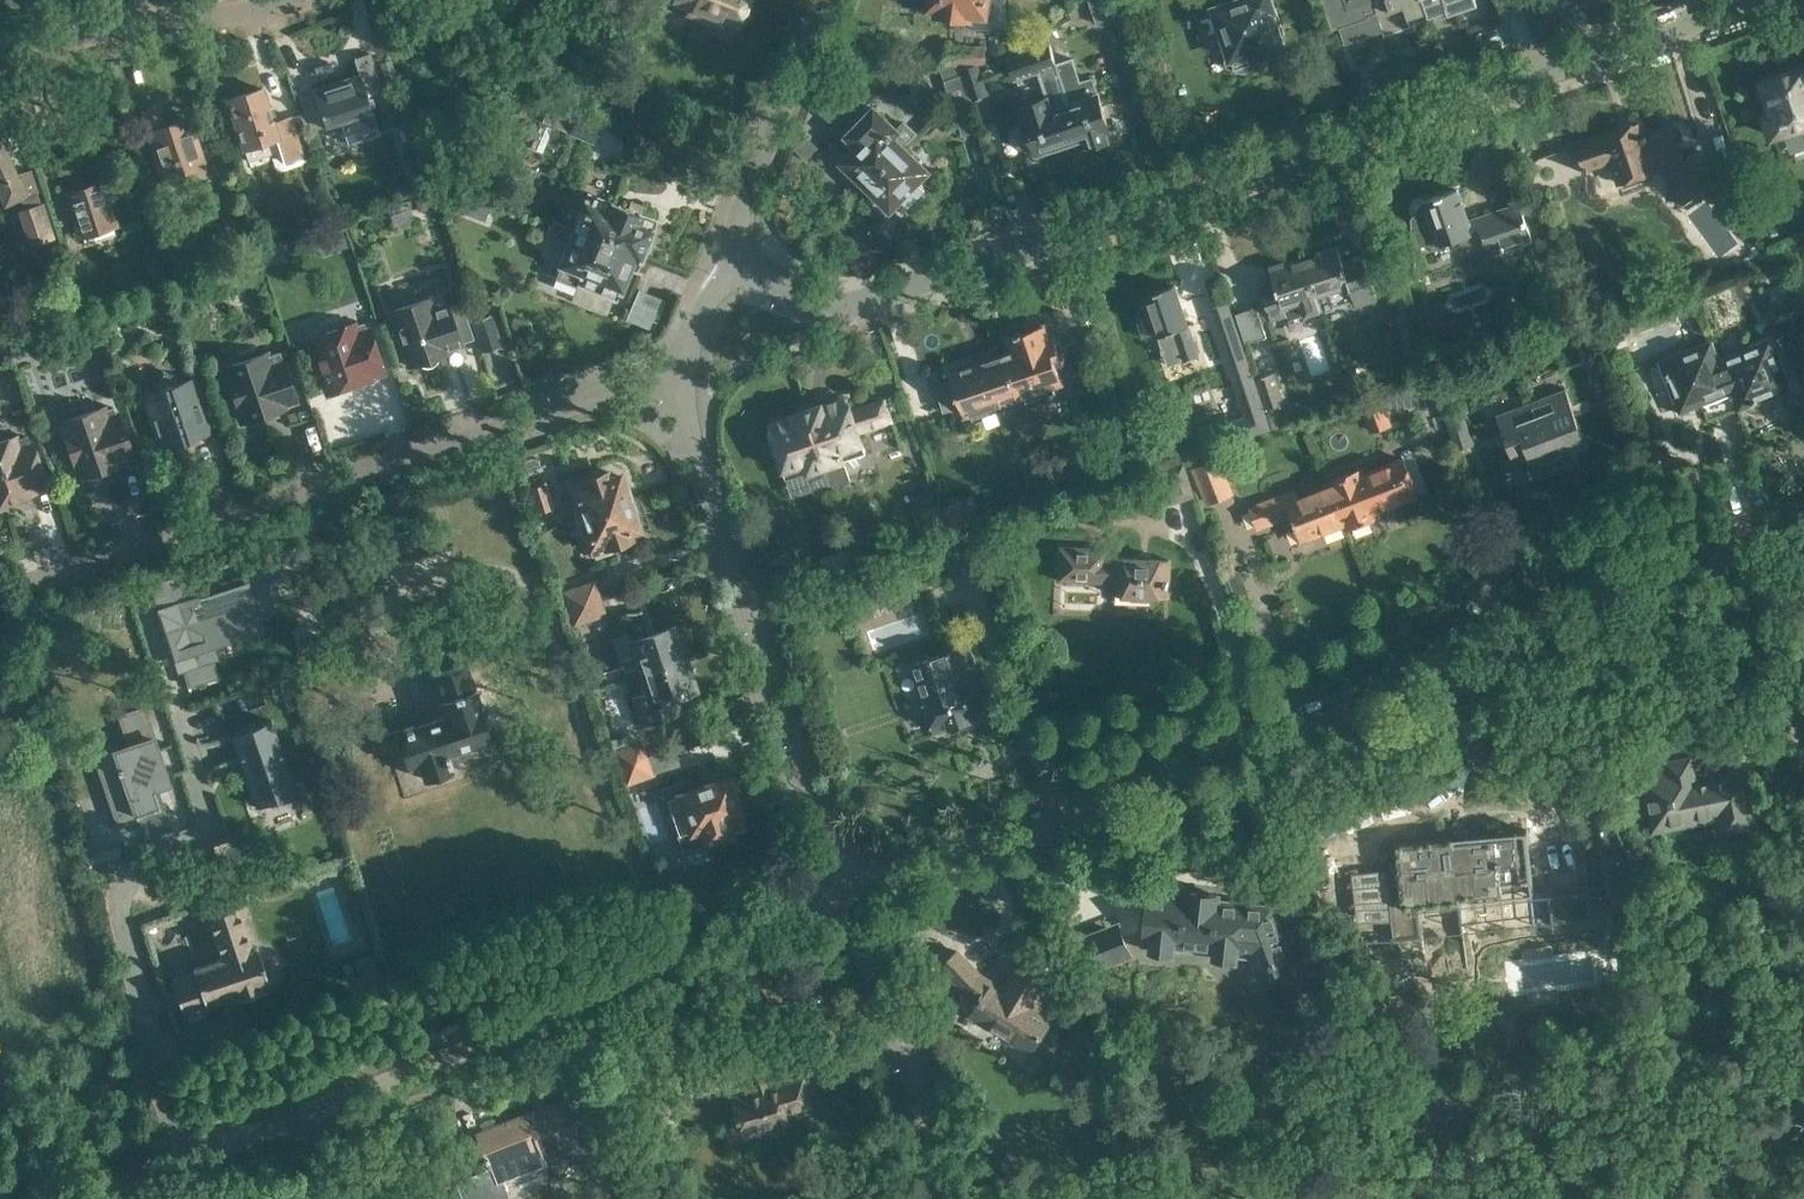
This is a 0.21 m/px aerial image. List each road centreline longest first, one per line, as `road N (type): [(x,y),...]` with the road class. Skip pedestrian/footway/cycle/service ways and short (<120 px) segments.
road 1 (unclassified): [(1763,0),(871,306),(806,301),(723,267)]
road 2 (residential): [(846,902),(1803,526)]
road 3 (residential): [(65,1198),(212,1151),(846,902)]
road 4 (unclassified): [(0,589),(516,415),(671,379)]
road 5 (residential): [(846,902),(696,484),(699,462),(671,379)]
road 6 (residential): [(961,1198),(846,902)]
road 7 (unclassified): [(0,37),(281,0)]
road 8 (residential): [(723,267),(814,0)]
road 9 (residential): [(671,379),(723,267)]

